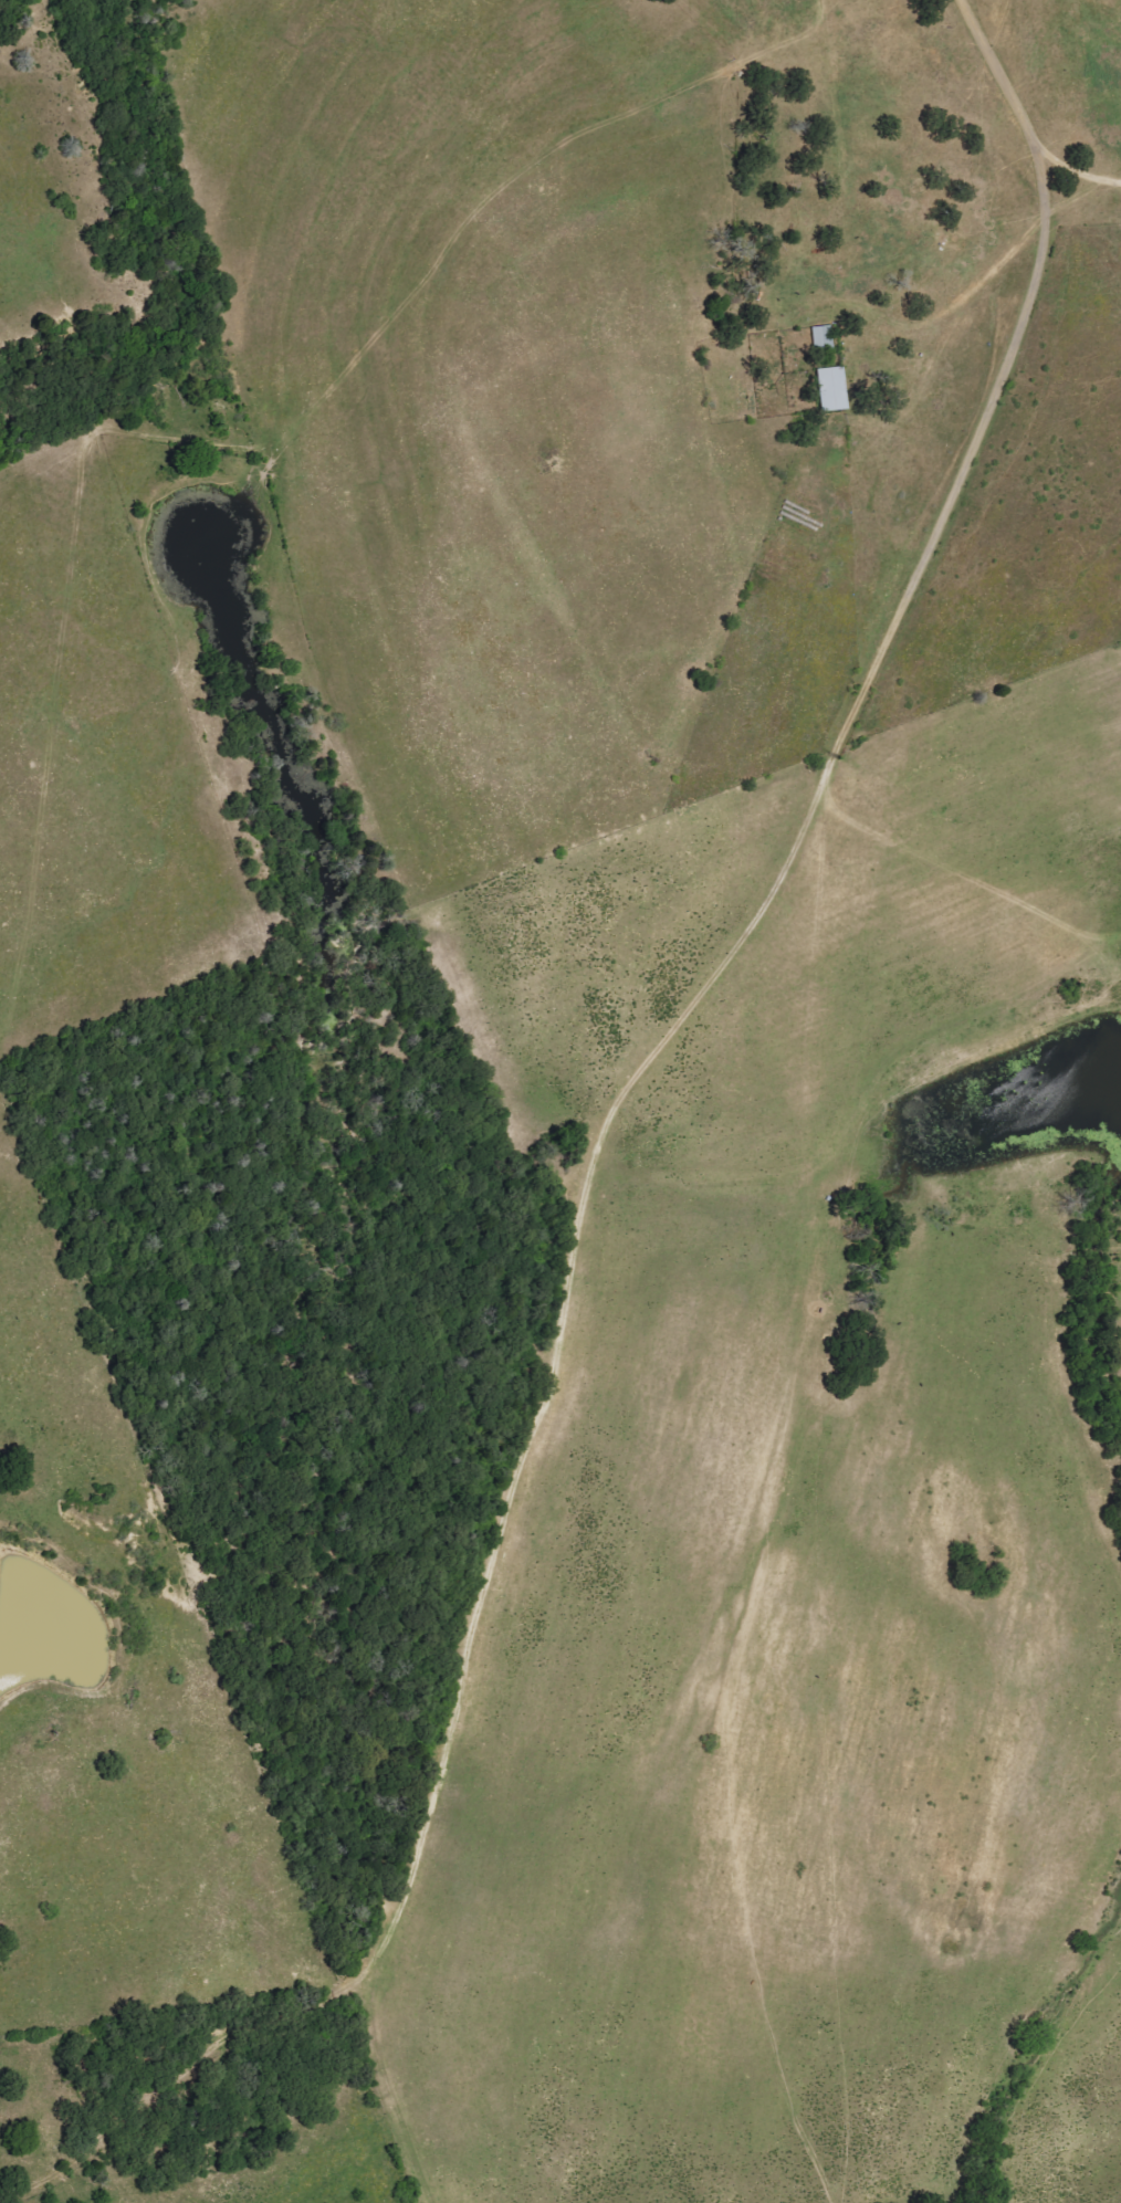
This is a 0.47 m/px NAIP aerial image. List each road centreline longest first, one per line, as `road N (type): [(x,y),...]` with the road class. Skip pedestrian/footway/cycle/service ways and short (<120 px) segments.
road 1 (track): [(1120,175),(1064,166),(1017,117),(960,0)]

